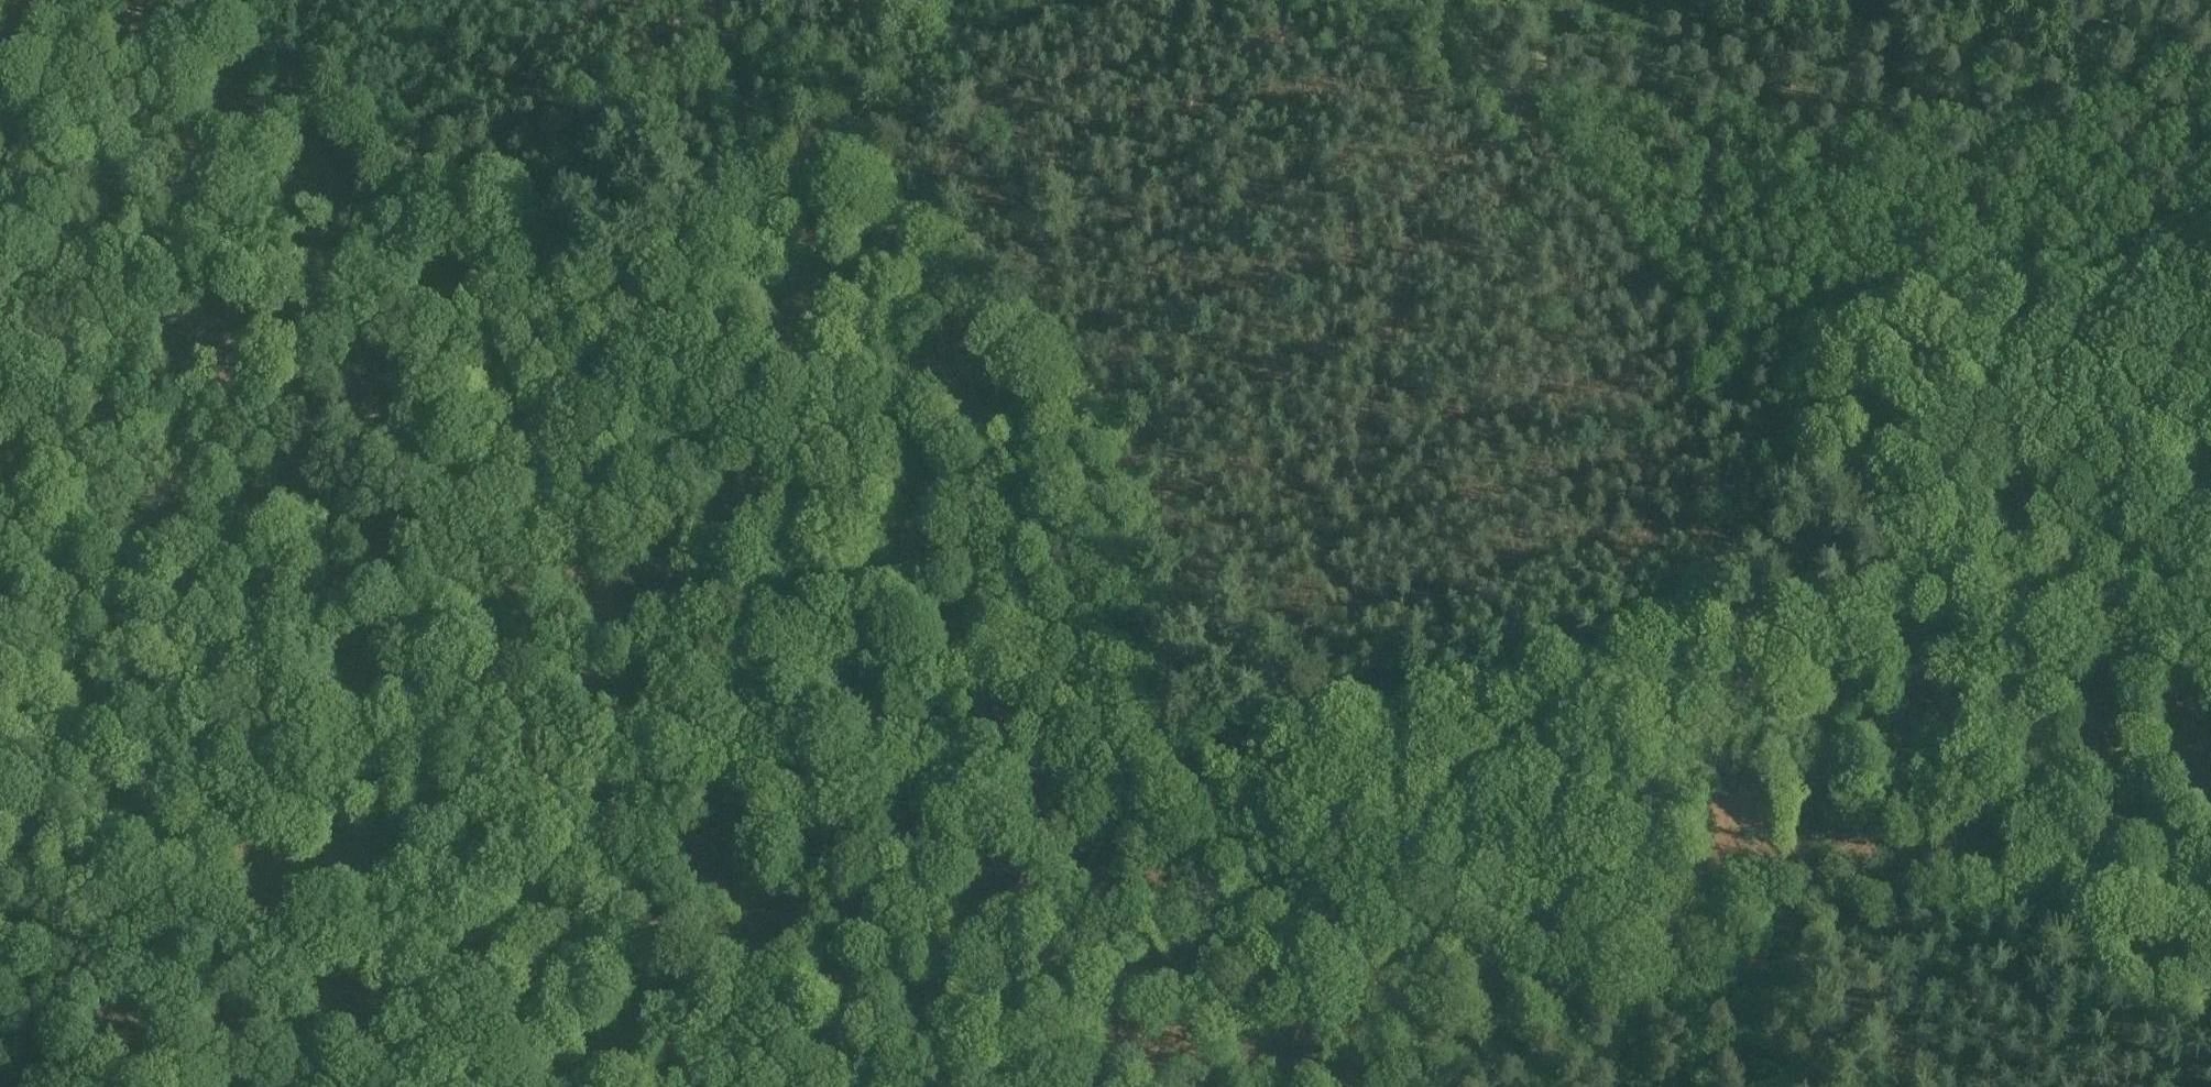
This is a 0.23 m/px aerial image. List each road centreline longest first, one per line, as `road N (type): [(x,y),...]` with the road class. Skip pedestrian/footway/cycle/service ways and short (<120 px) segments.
road 1 (track): [(0,771),(400,736),(1097,729),(1282,719),(1472,687),(1683,630),(2060,567),(2210,518)]
road 2 (track): [(1909,593),(1483,63),(1447,0)]

